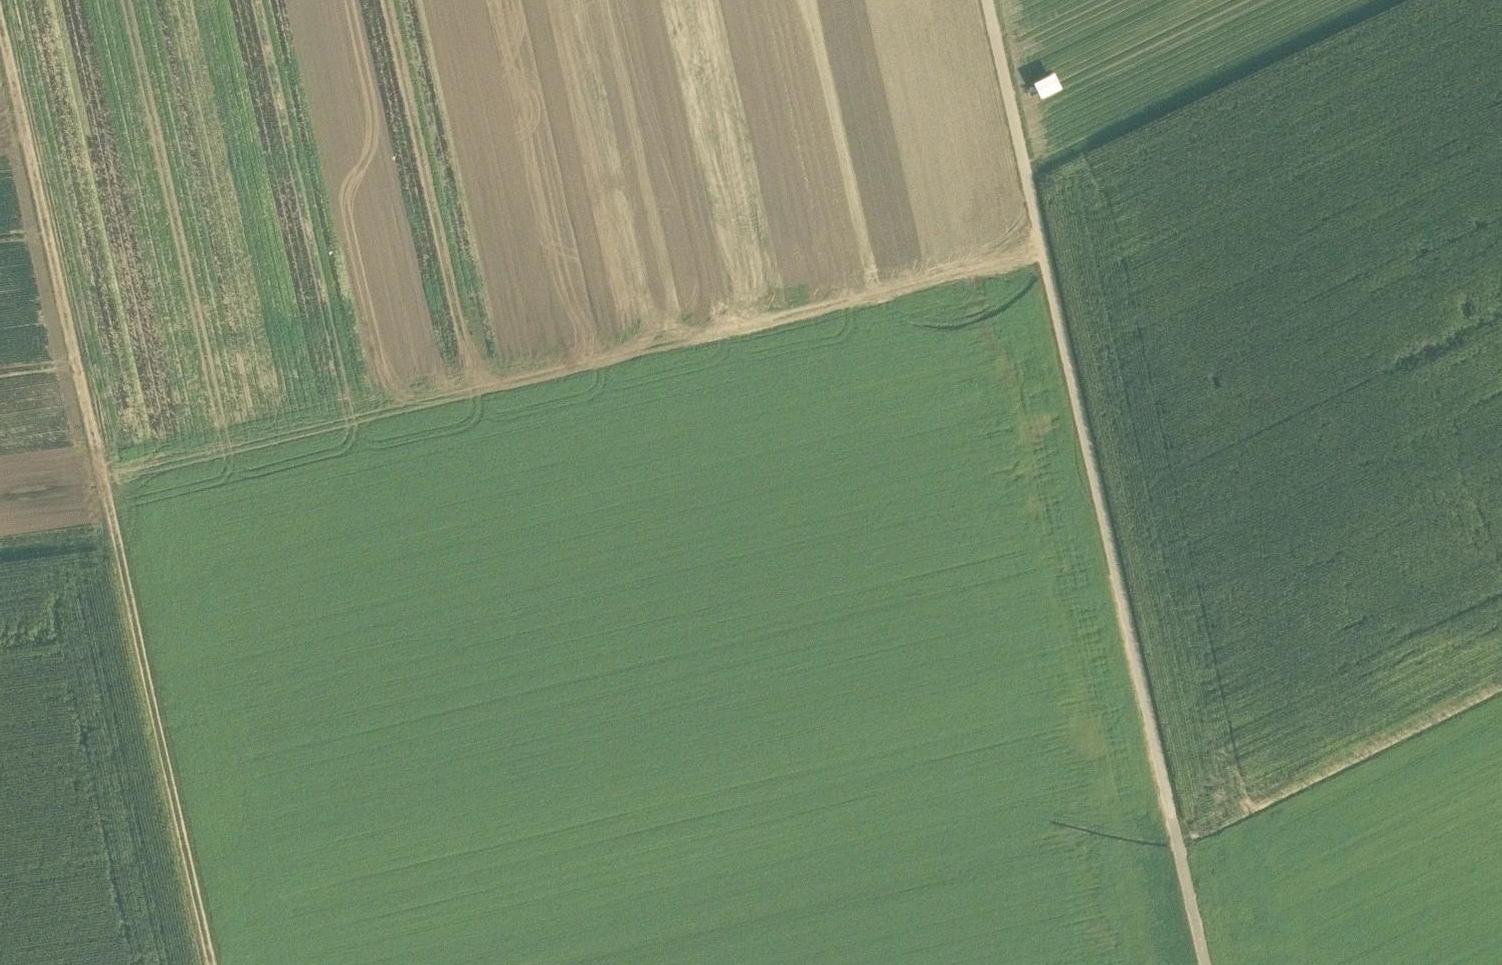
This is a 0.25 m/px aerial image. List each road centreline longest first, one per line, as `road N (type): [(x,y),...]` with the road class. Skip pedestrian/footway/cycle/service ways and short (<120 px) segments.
road 1 (track): [(988,0),(1205,964)]
road 2 (track): [(210,964),(0,31)]

